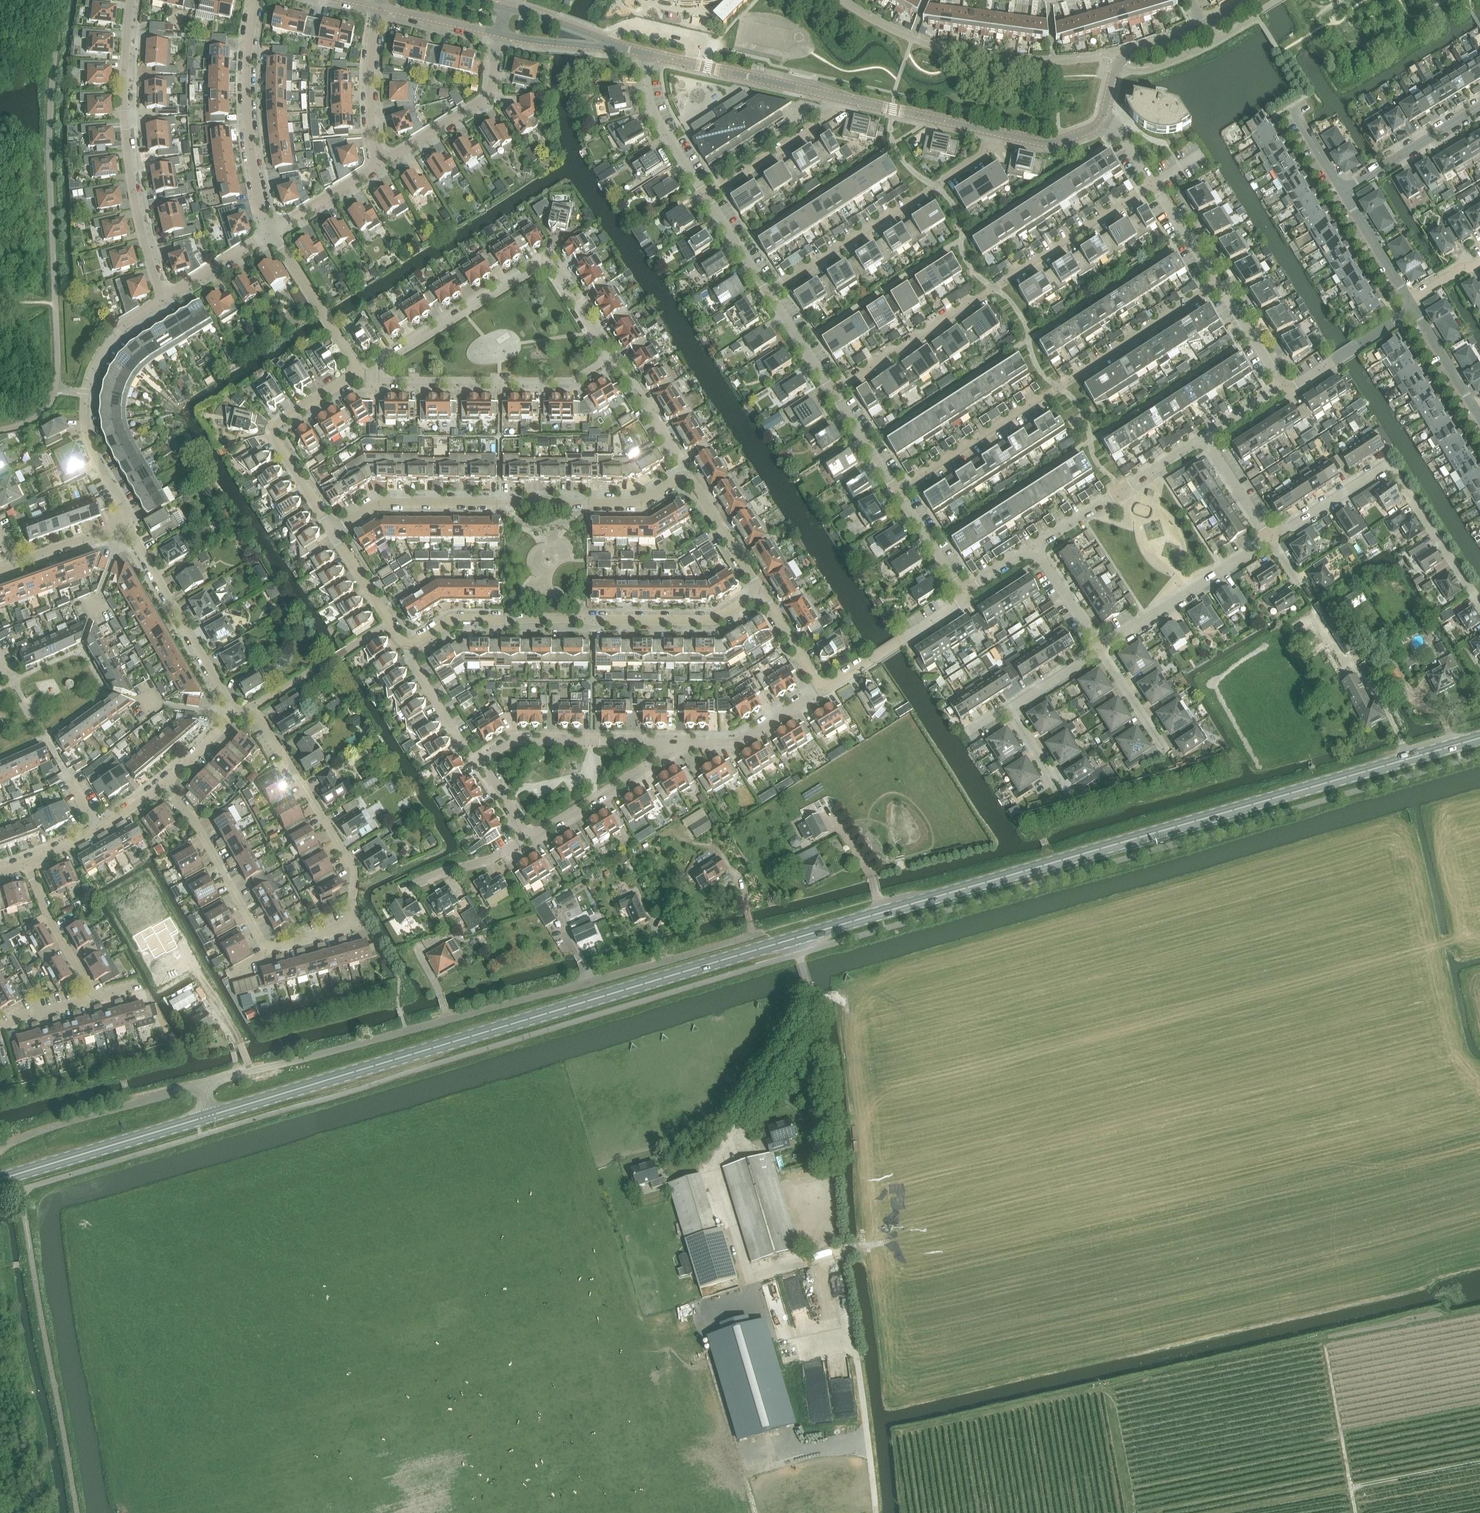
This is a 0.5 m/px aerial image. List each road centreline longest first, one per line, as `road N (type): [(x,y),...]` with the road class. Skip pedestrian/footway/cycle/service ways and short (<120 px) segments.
road 1 (secondary): [(211,1115),(1479,739)]
road 2 (unclassified): [(201,1083),(764,932)]
road 3 (residential): [(832,391),(1154,182)]
road 4 (residential): [(896,489),(1218,281)]
road 5 (residential): [(409,643),(455,620),(714,619),(761,591)]
road 6 (residential): [(267,951),(351,925),(354,868),(252,704),(228,716)]
road 7 (residential): [(333,529),(378,502),(637,501),(685,478)]
road 8 (residential): [(608,357),(548,260),(358,372)]
road 9 (residential): [(162,299),(128,165),(123,75),(131,0)]
road 10 (residential): [(1478,603),(1389,467),(1271,538)]
road 11 (residential): [(767,291),(994,145),(997,132)]
road 12 (track): [(855,1251),(842,1254),(877,1512)]
road 13 (residential): [(120,530),(127,515),(92,449),(85,391),(114,335),(162,299)]
road 14 (track): [(1479,1463),(1221,1512)]
road 15 (residential): [(358,372),(364,380),(569,380),(608,357)]
road 16 (residential): [(269,232),(247,113),(256,0)]
road 17 (residential): [(228,716),(230,700),(135,538),(120,530)]
road 18 (secondary): [(0,1179),(211,1115)]
road 19 (residential): [(333,529),(274,429),(358,372)]
road 20 (unclassified): [(0,1147),(201,1083)]
road 21 (residential): [(1100,648),(1271,538)]
road 22 (tertiary): [(844,98),(648,53)]
road 23 (residential): [(1036,545),(1204,435)]
road 24 (residential): [(267,951),(165,784)]
road 25 (residential): [(674,741),(513,742),(486,763)]
road 26 (residential): [(382,162),(490,94),(500,34)]
road 27 (residential): [(823,689),(961,601),(962,592)]
road 28 (residential): [(704,196),(844,98)]
road 29 (residential): [(530,833),(674,741)]
road 30 (track): [(1326,1349),(1357,1512)]
road 31 (residential): [(358,372),(269,232)]
road 32 (residential): [(674,741),(736,742),(823,689)]
road 33 (residential): [(26,864),(165,784)]
road 34 (residential): [(1343,189),(1479,106)]
road 35 (residential): [(704,196),(649,103),(648,53)]
road 36 (residential): [(382,162),(369,97),(380,7)]
road 37 (tertiary): [(997,132),(844,98)]
road 38 (residential): [(1285,386),(1296,386),(1413,305)]
road 39 (tertiary): [(1206,24),(1115,67),(1103,118)]
road 40 (residential): [(94,996),(26,864)]
road 41 (residential): [(409,643),(395,634),(333,529)]
road 42 (residential): [(761,591),(685,478)]
road 43 (residential): [(1413,305),(1343,189)]
road 44 (residential): [(269,232),(382,162)]
road 45 (residential): [(530,833),(488,860),(412,884)]
road 46 (residential): [(162,299),(269,232)]
road 47 (track): [(1108,1390),(1137,1512)]
road 48 (residential): [(1285,386),(1218,281)]
road 49 (tertiary): [(380,7),(500,34)]
road 50 (residential): [(1271,538),(1204,435)]
road 51 (residential): [(962,592),(896,489)]
road 52 (residential): [(1100,648),(1036,545)]

